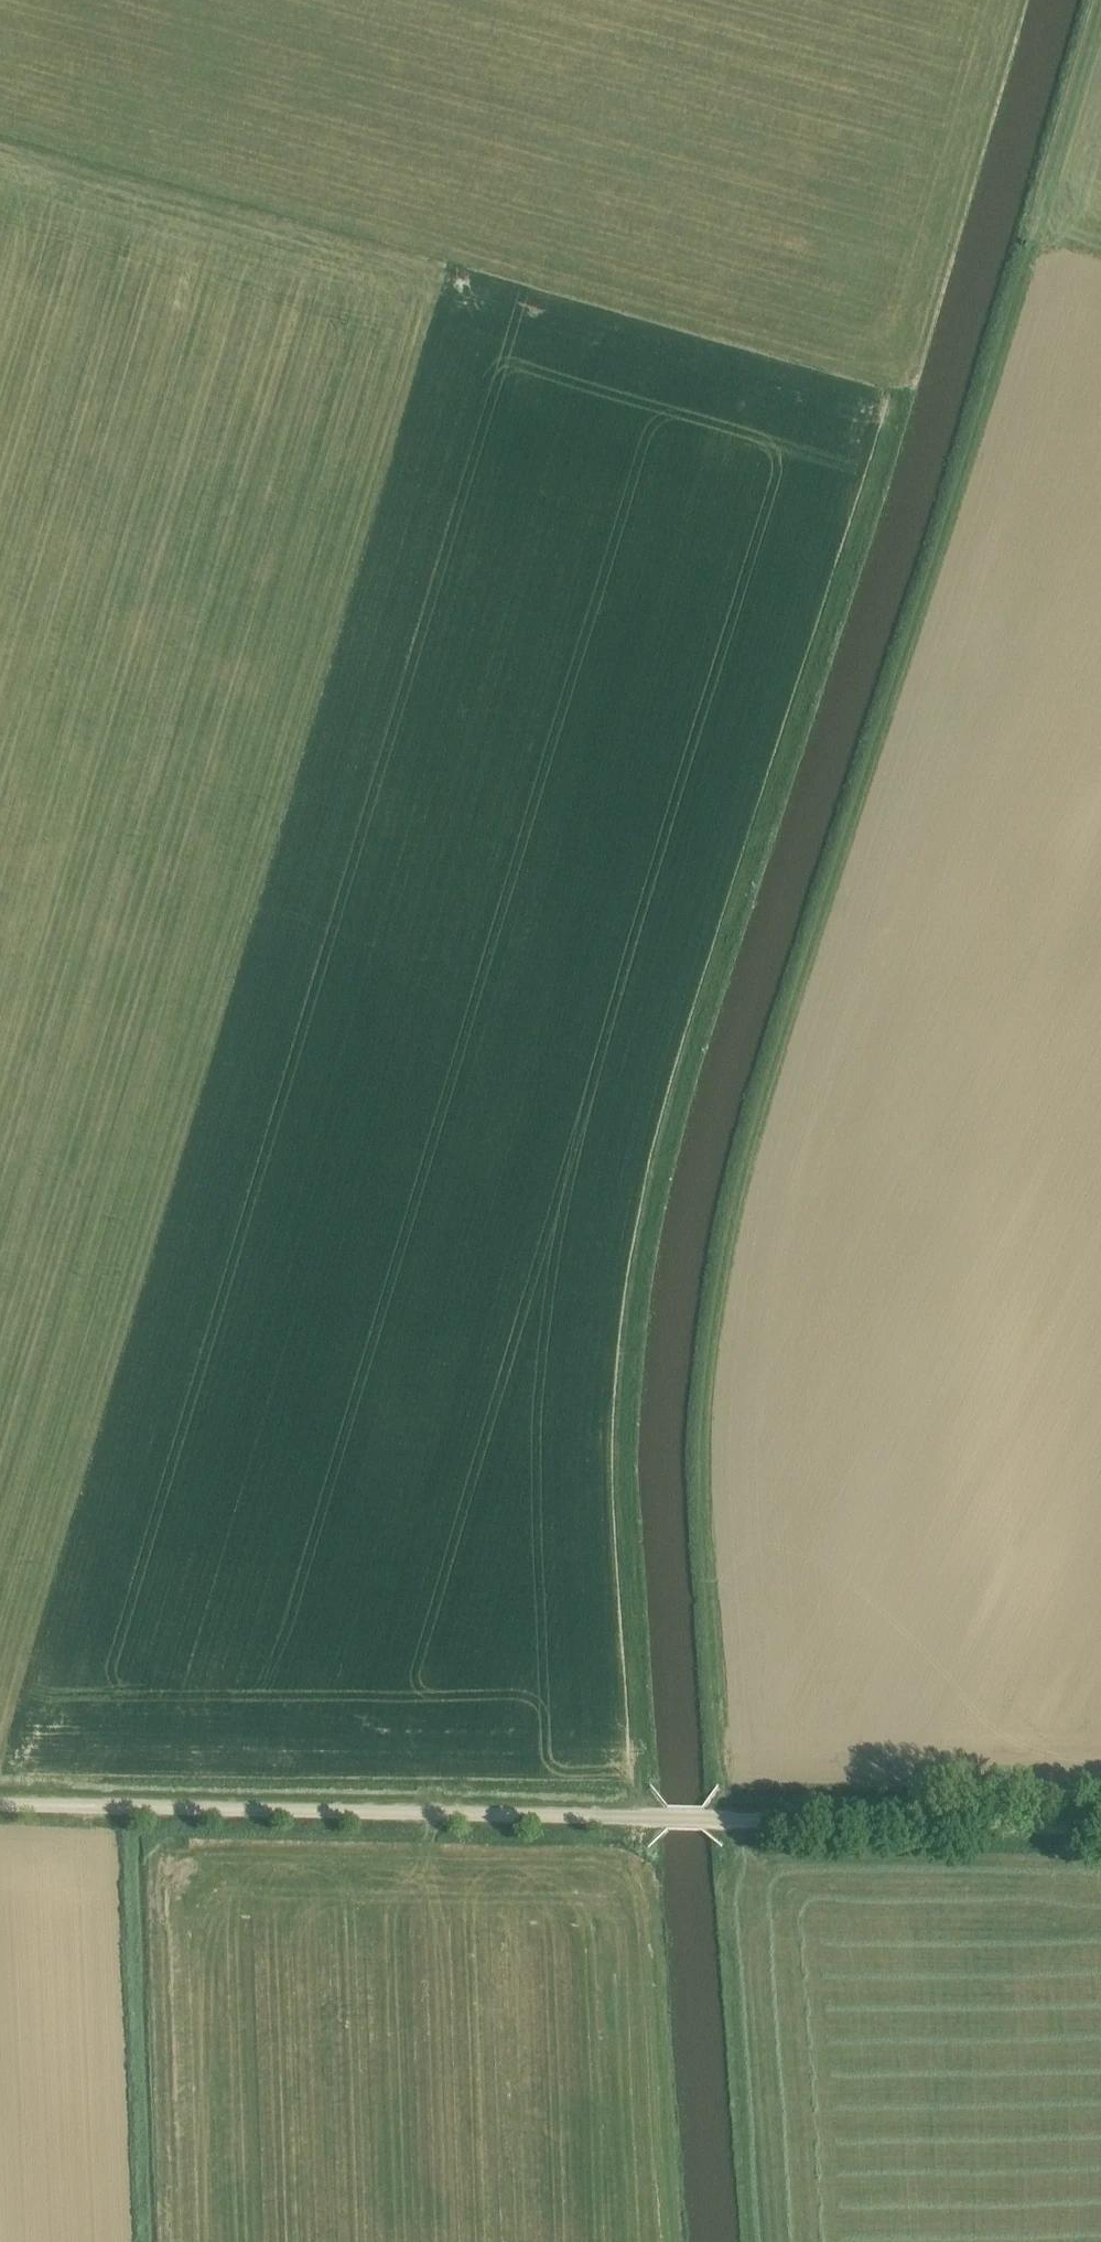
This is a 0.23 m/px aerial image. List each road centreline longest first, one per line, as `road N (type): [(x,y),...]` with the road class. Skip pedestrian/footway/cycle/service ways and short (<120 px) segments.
road 1 (unclassified): [(650,1816),(0,1803)]
road 2 (unclassified): [(1100,1825),(719,1817)]

